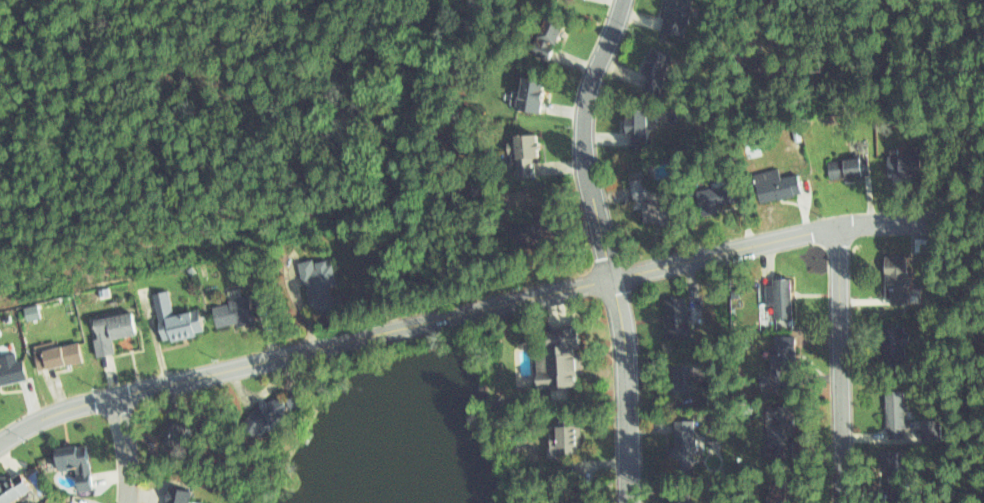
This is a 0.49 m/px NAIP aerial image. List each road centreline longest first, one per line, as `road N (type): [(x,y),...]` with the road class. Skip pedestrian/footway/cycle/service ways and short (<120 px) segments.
road 1 (residential): [(942,221),(821,228),(67,407),(0,440)]
road 2 (residential): [(620,0),(581,109),(624,318),(630,502)]
road 3 (residential): [(839,225),(845,502)]

